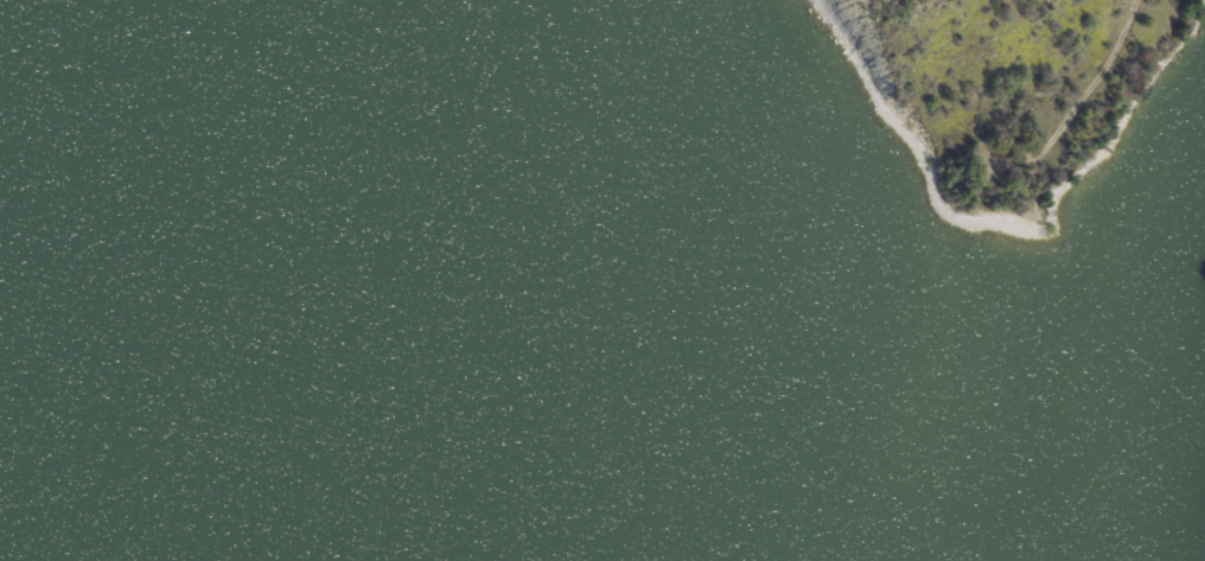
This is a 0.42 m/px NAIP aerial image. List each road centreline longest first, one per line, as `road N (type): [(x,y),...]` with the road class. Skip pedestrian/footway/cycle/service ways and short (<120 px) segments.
road 1 (track): [(1008,162),(1038,149),(1112,52),(1135,0)]

